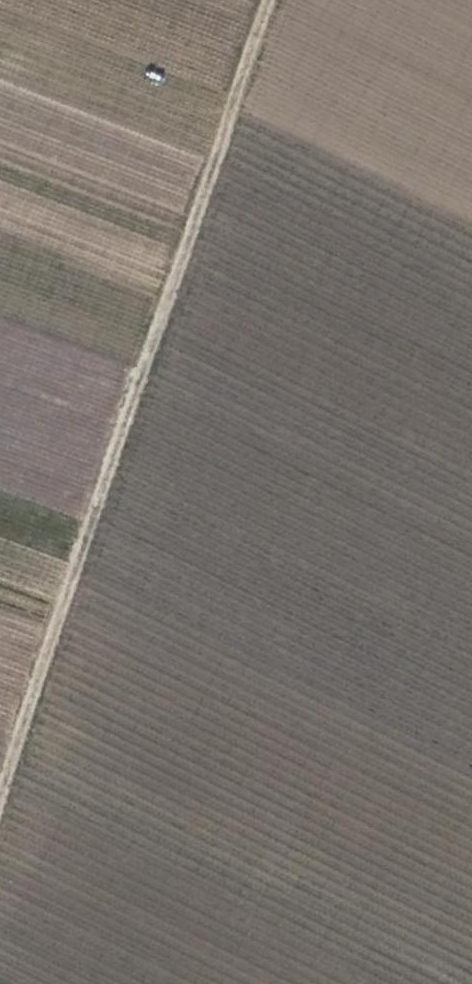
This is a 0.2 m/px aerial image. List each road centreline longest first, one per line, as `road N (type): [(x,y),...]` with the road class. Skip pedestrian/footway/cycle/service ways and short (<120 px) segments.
road 1 (track): [(271,0),(0,798)]

